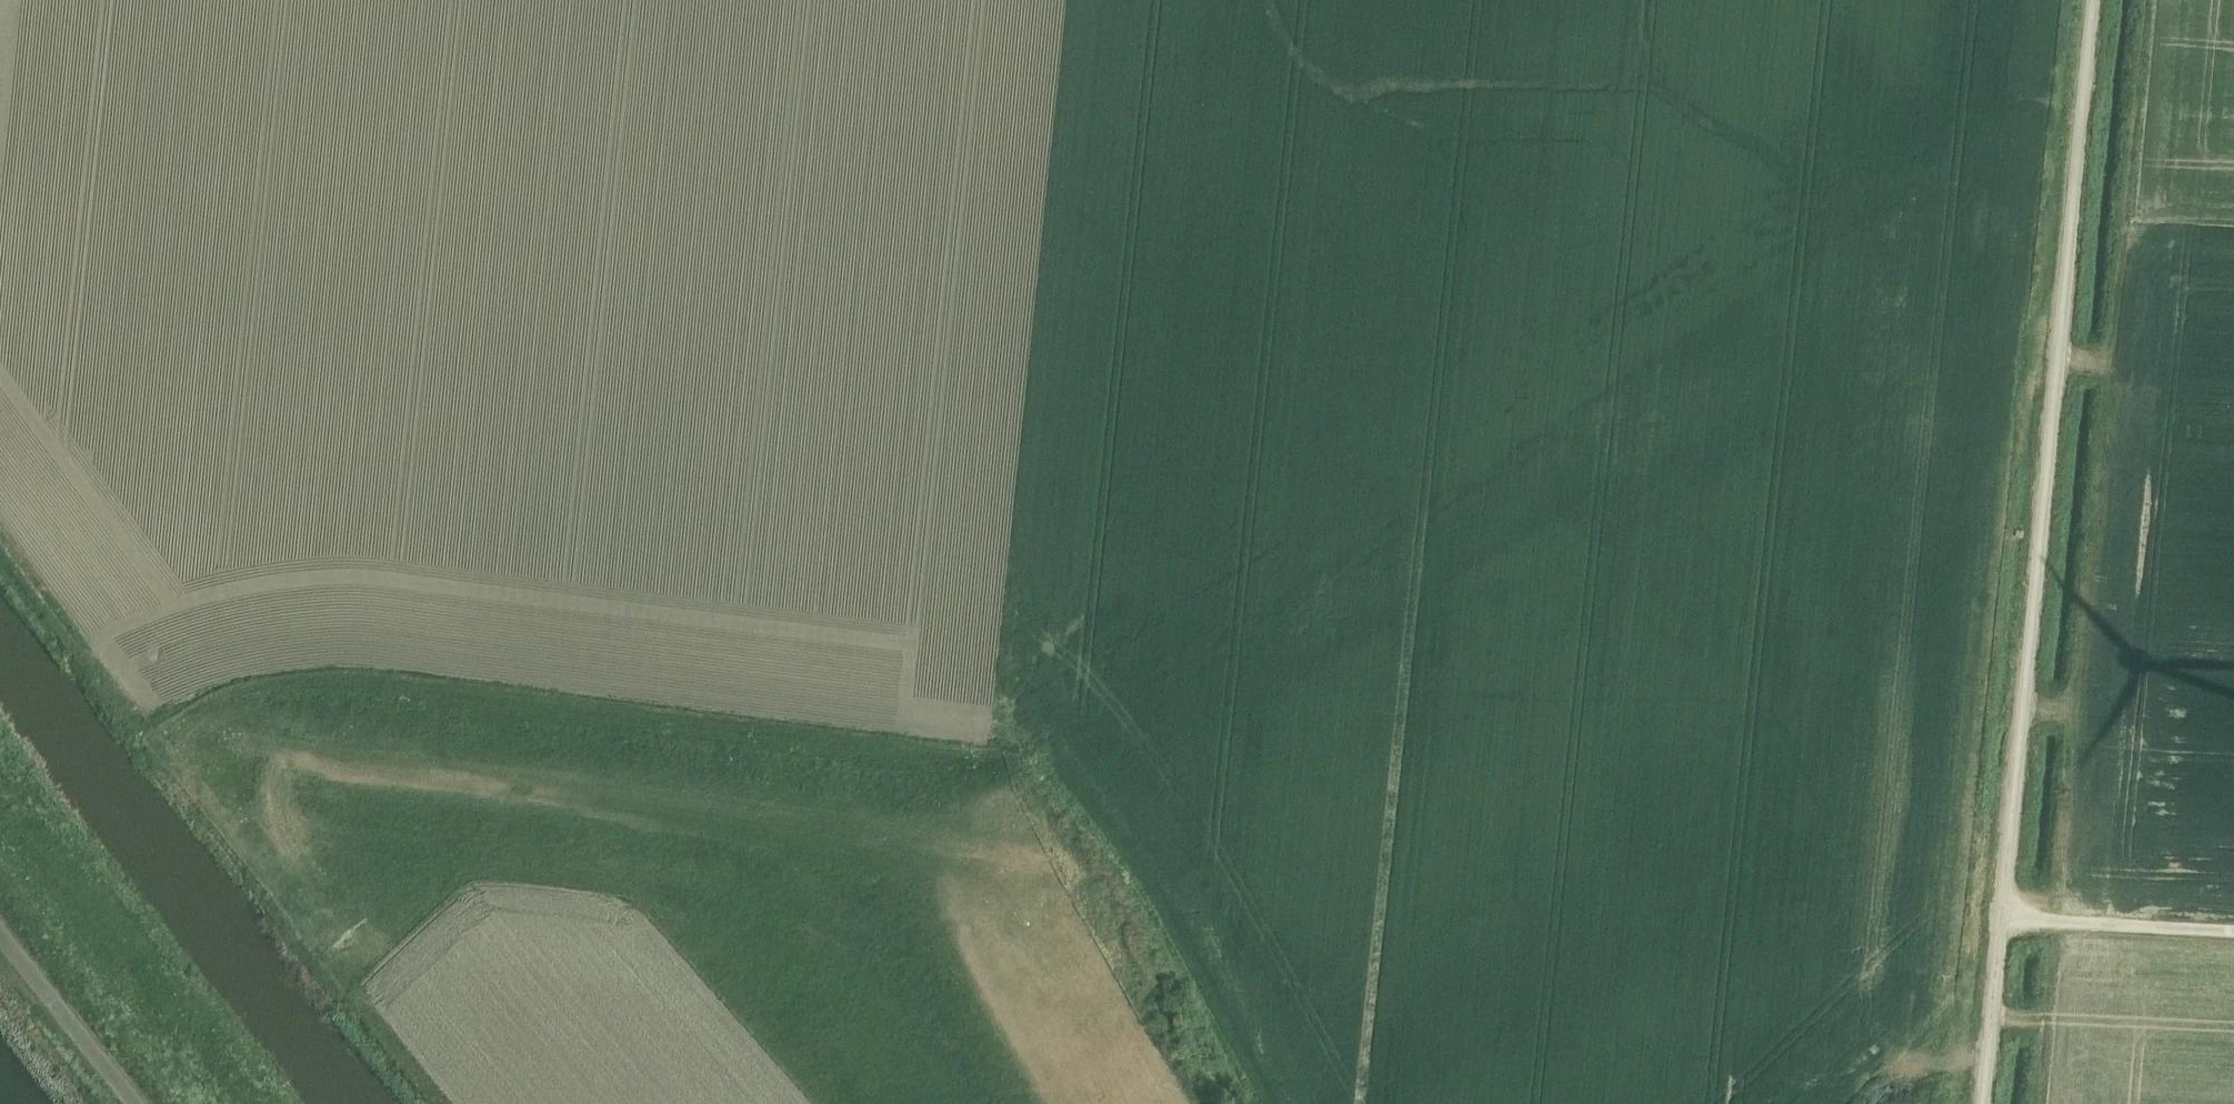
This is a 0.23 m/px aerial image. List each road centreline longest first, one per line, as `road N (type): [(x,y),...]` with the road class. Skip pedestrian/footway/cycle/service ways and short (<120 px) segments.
road 1 (unclassified): [(2092,0),(1983,1103)]
road 2 (unclassified): [(137,1103),(0,930)]

